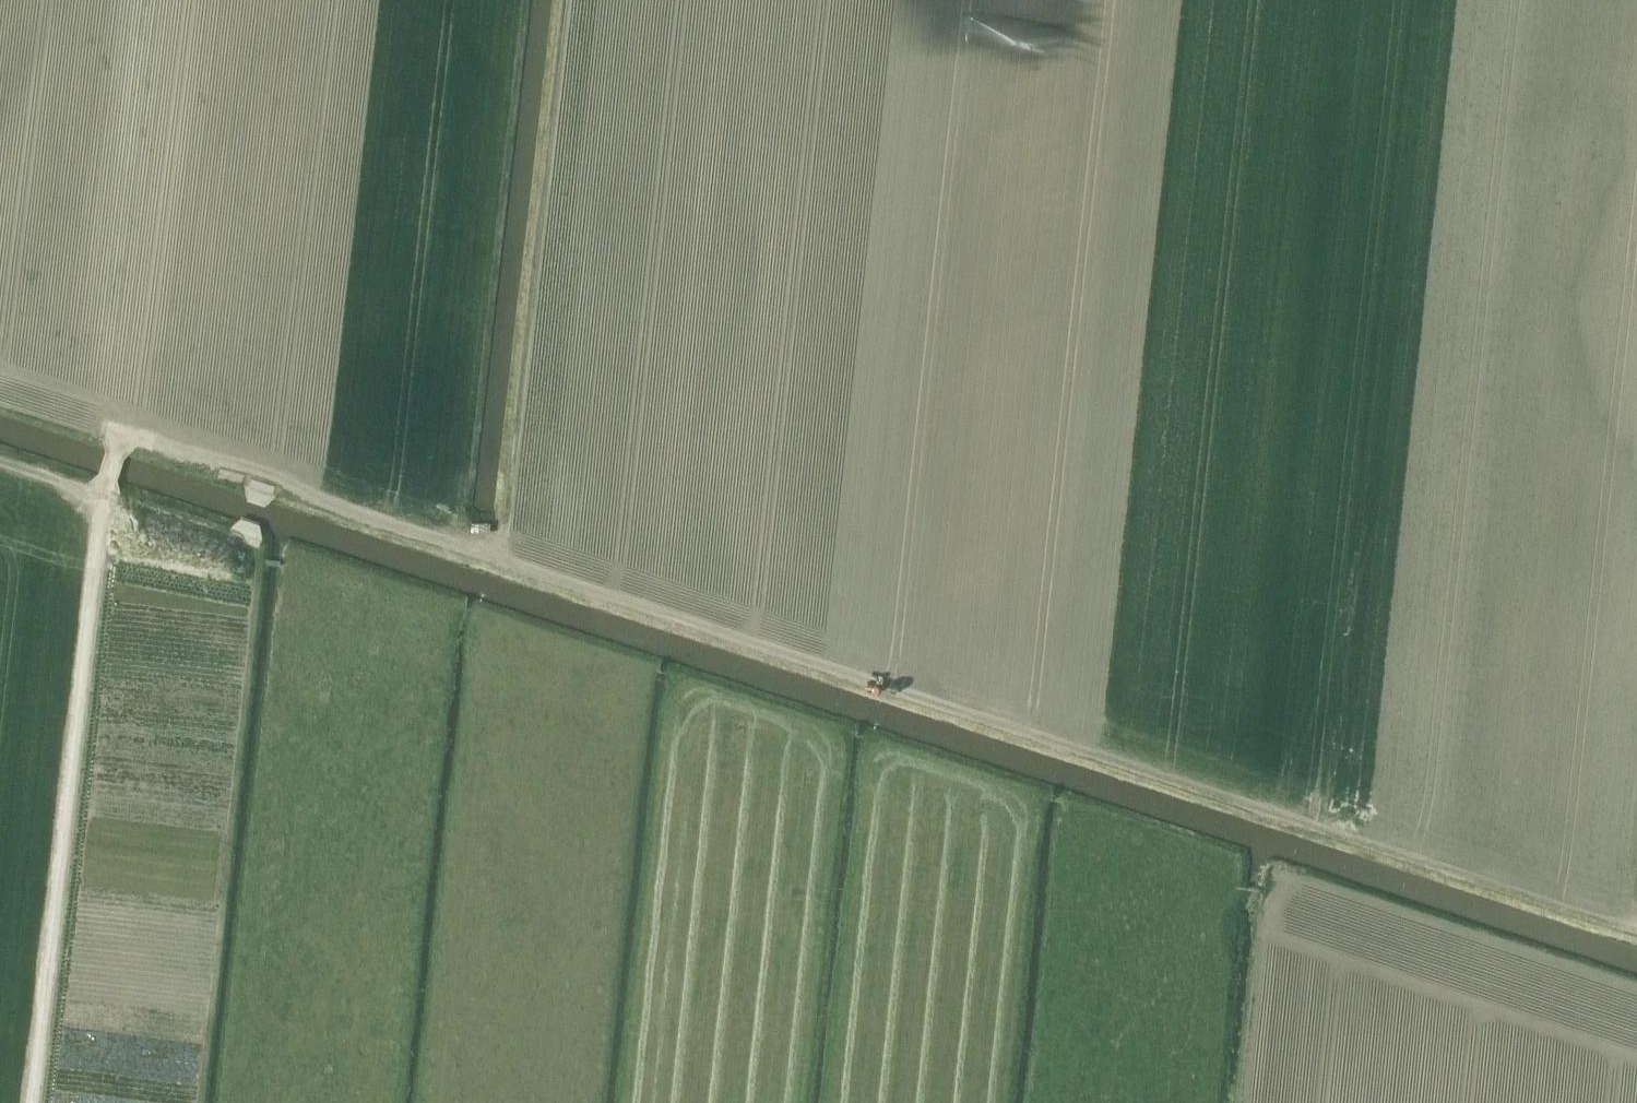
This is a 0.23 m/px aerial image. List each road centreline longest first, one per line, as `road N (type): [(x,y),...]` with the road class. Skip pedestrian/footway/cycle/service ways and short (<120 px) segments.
road 1 (track): [(33,1102),(105,495)]

